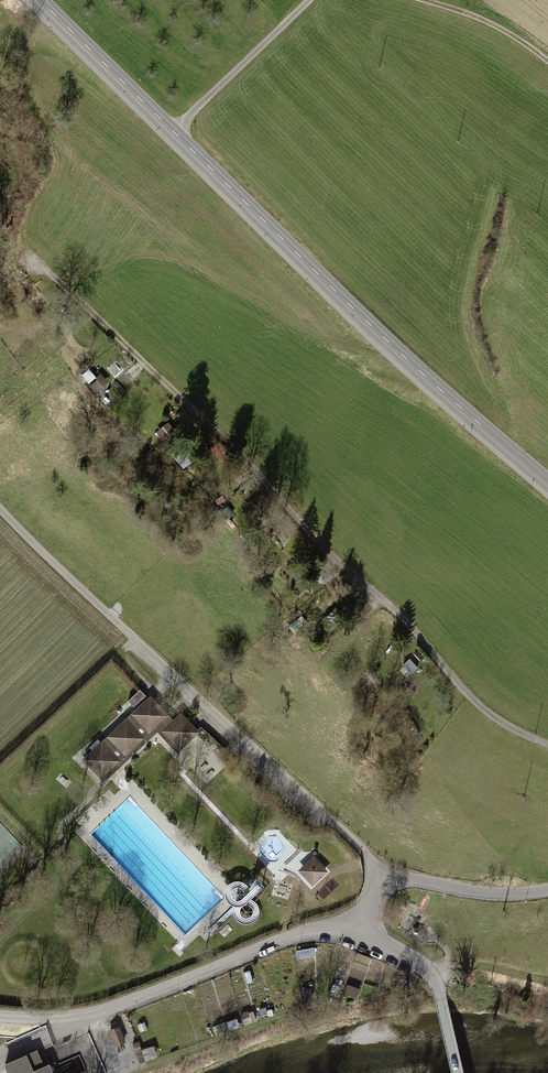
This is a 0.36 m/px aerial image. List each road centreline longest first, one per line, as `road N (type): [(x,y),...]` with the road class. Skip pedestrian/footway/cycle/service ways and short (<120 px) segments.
road 1 (track): [(547,746),(493,717),(452,680),(393,609),(342,568),(259,475),(34,260)]
road 2 (tertiary): [(547,479),(289,247),(39,0)]
road 3 (track): [(389,880),(0,506)]
road 4 (unclassified): [(367,923),(309,932),(95,1014),(0,1015)]
road 5 (residential): [(367,923),(389,880),(476,895),(547,890)]
road 6 (track): [(172,131),(310,0)]
road 7 (residential): [(458,1072),(430,975),(367,923)]
road 8 (track): [(426,0),(475,15),(547,62)]

